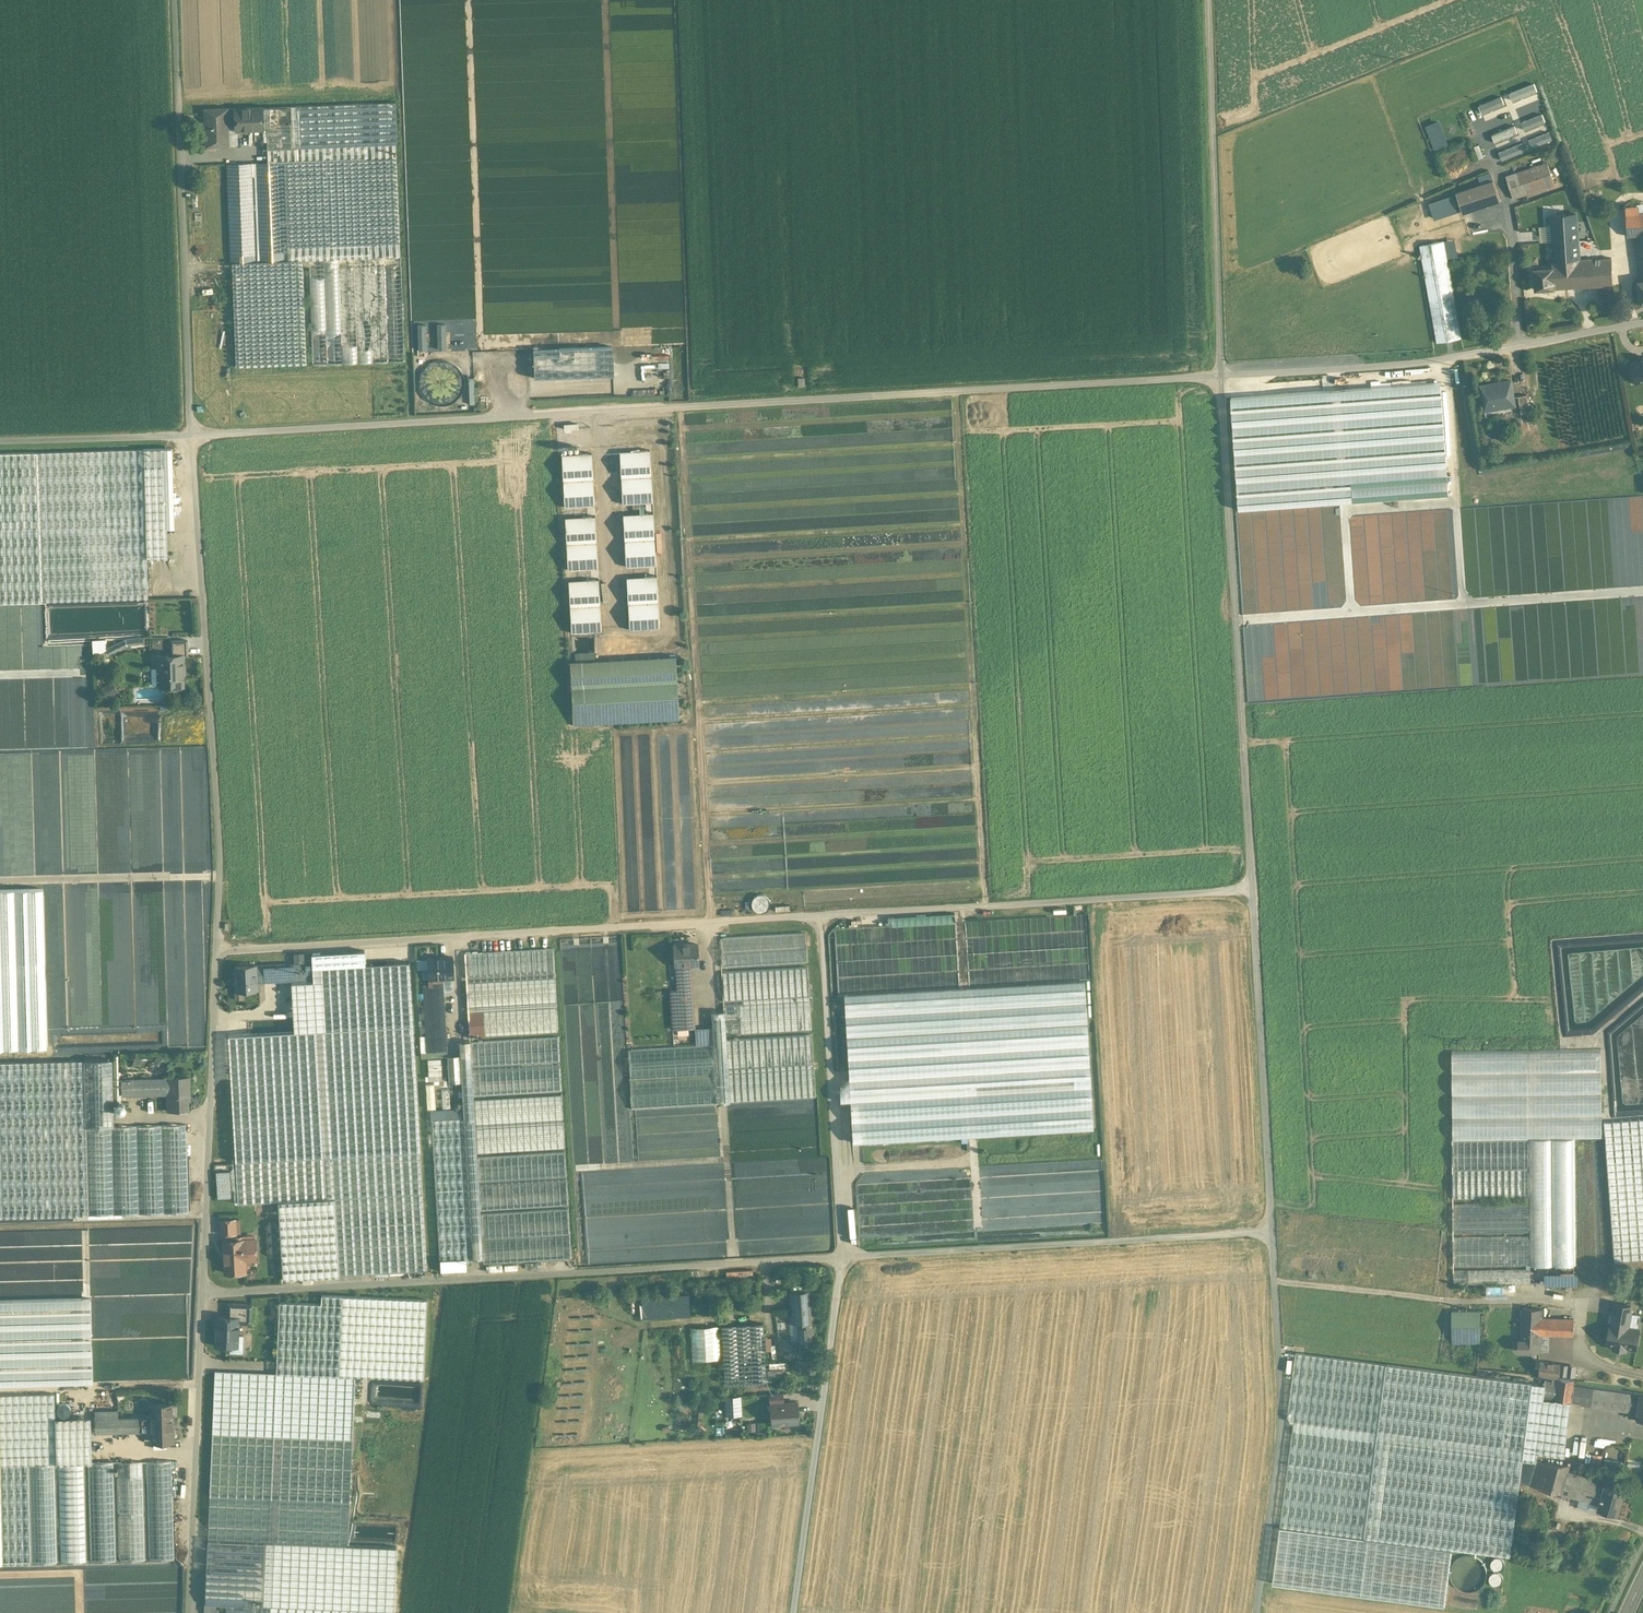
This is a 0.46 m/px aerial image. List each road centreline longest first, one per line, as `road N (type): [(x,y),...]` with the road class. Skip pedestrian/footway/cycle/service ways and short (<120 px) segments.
road 1 (unclassified): [(203,1293),(1270,1232)]
road 2 (unclassified): [(216,950),(1253,890)]
road 3 (unclassified): [(1223,376),(191,436)]
road 4 (track): [(822,915),(840,1258),(794,1612)]
road 5 (unclassified): [(191,436),(220,858),(216,950)]
road 6 (unclassified): [(1223,376),(1253,890)]
road 7 (unclassified): [(176,0),(191,436)]
road 8 (residential): [(1223,376),(1423,365),(1642,324)]
road 9 (track): [(1238,620),(1642,591)]
road 10 (unclassified): [(1270,1232),(1282,1418),(1258,1612)]
road 11 (residential): [(1214,0),(1223,376)]
road 12 (unclassified): [(216,950),(203,1293)]
road 13 (unclassified): [(1253,890),(1270,1232)]
road 14 (unclassified): [(203,1293),(186,1612)]
road 15 (track): [(0,881),(219,876)]
road 16 (unclassified): [(191,436),(0,441)]

